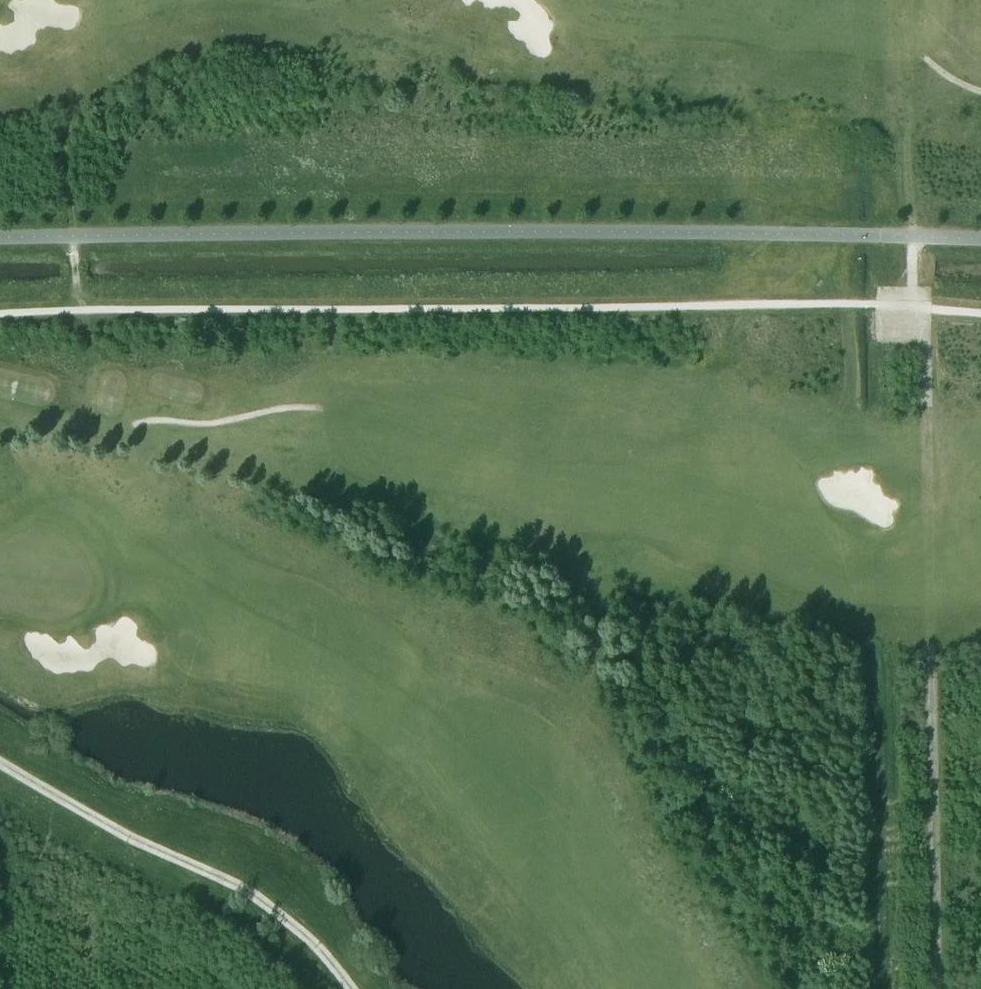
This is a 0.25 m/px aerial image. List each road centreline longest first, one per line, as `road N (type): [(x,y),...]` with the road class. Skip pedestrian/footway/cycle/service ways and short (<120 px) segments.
road 1 (track): [(353,988),(253,895),(127,841),(0,762)]

